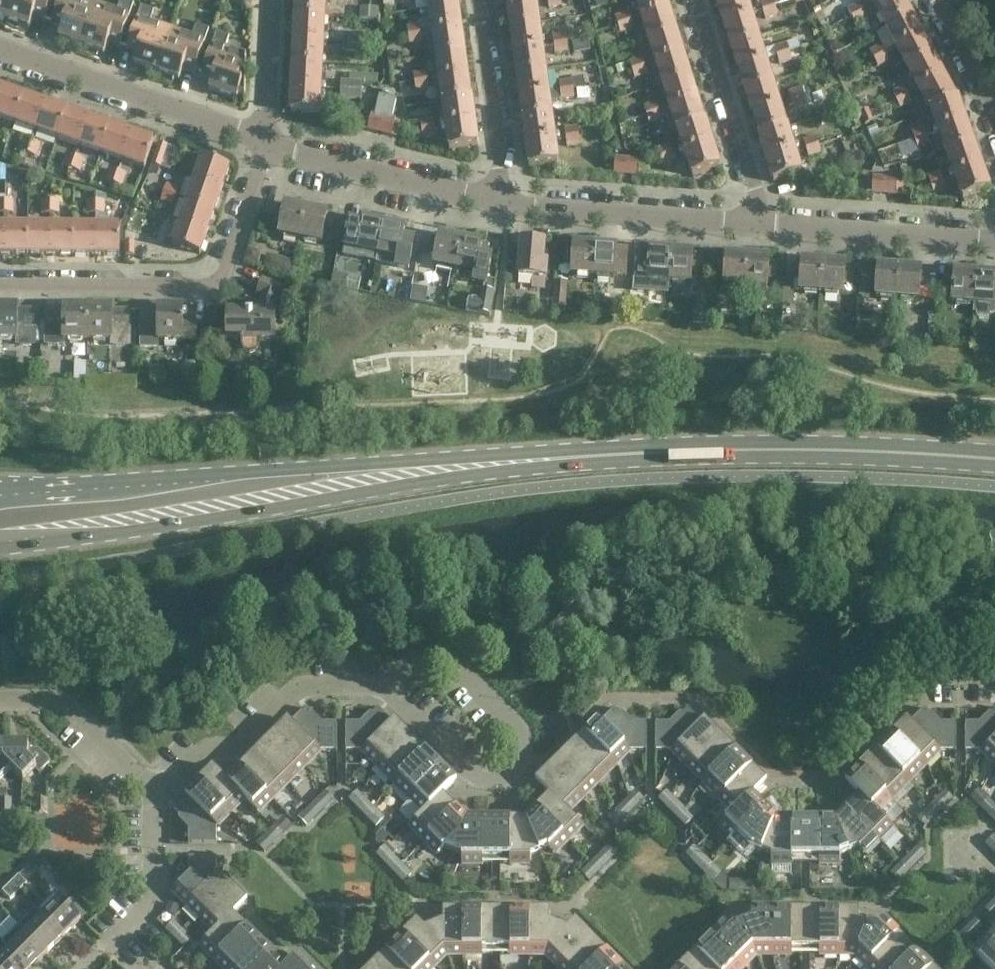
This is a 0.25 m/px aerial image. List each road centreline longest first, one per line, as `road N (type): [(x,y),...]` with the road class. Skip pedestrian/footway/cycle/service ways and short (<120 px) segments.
road 1 (primary): [(0,543),(312,503),(536,459)]
road 2 (primary): [(536,459),(154,477),(0,495)]
road 3 (primary): [(994,458),(741,449),(536,459)]
road 4 (residential): [(0,284),(204,283),(224,269),(263,139)]
road 5 (residential): [(390,686),(403,666),(449,665),(527,744),(516,771),(496,779),(472,775),(422,723)]
road 6 (tertiary): [(263,139),(0,46)]
road 7 (residential): [(390,686),(339,681),(304,690),(216,760),(155,791)]
road 8 (tertiary): [(506,204),(263,139)]
road 9 (tertiary): [(756,224),(506,204)]
road 10 (tertiary): [(994,237),(756,224)]
road 11 (residential): [(756,224),(756,194),(697,0)]
road 12 (residential): [(506,204),(479,0)]
road 13 (residential): [(0,706),(67,707),(155,791)]
road 14 (unclassified): [(103,948),(154,894),(155,791)]
road 15 (residential): [(263,139),(272,0)]
road 16 (residential): [(994,117),(937,0)]

